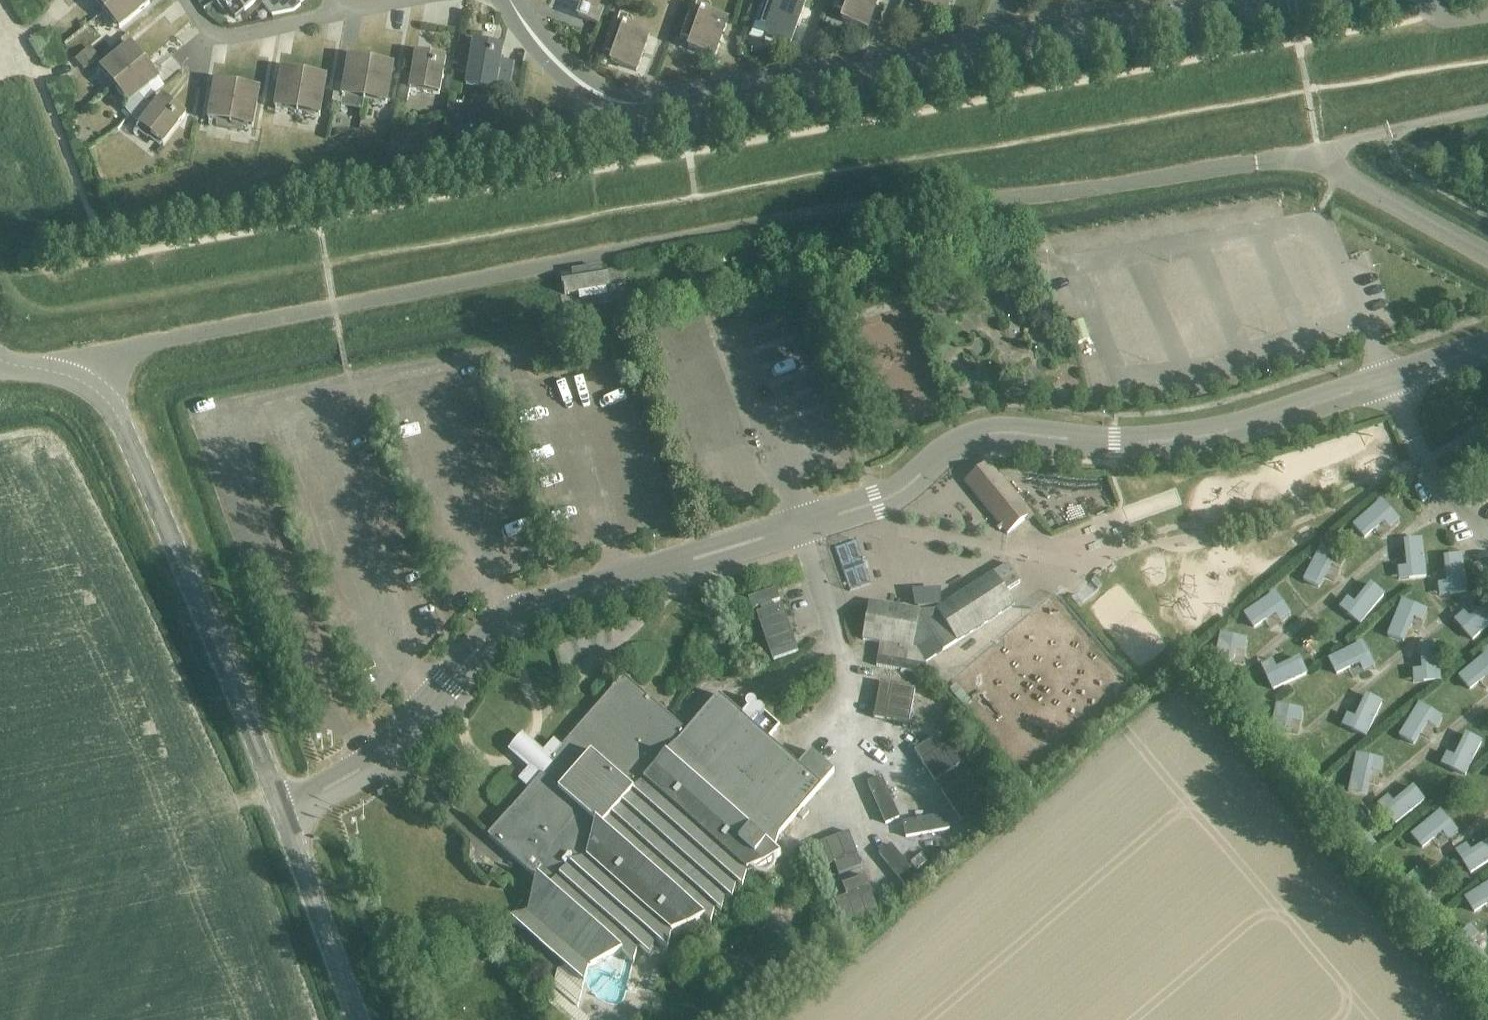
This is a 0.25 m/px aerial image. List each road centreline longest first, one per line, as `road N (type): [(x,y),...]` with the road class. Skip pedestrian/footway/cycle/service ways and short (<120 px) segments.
road 1 (unclassified): [(1487,258),(1337,172),(1317,149),(1057,192),(898,198),(776,220),(118,348),(99,356),(83,382)]
road 2 (unclassified): [(278,808),(377,753),(509,614),(877,504),(941,454),(986,434),(1114,442),(1222,432),(1487,345)]
road 3 (unclassified): [(278,808),(130,441),(83,382)]
road 4 (unclassified): [(358,1019),(278,808)]

